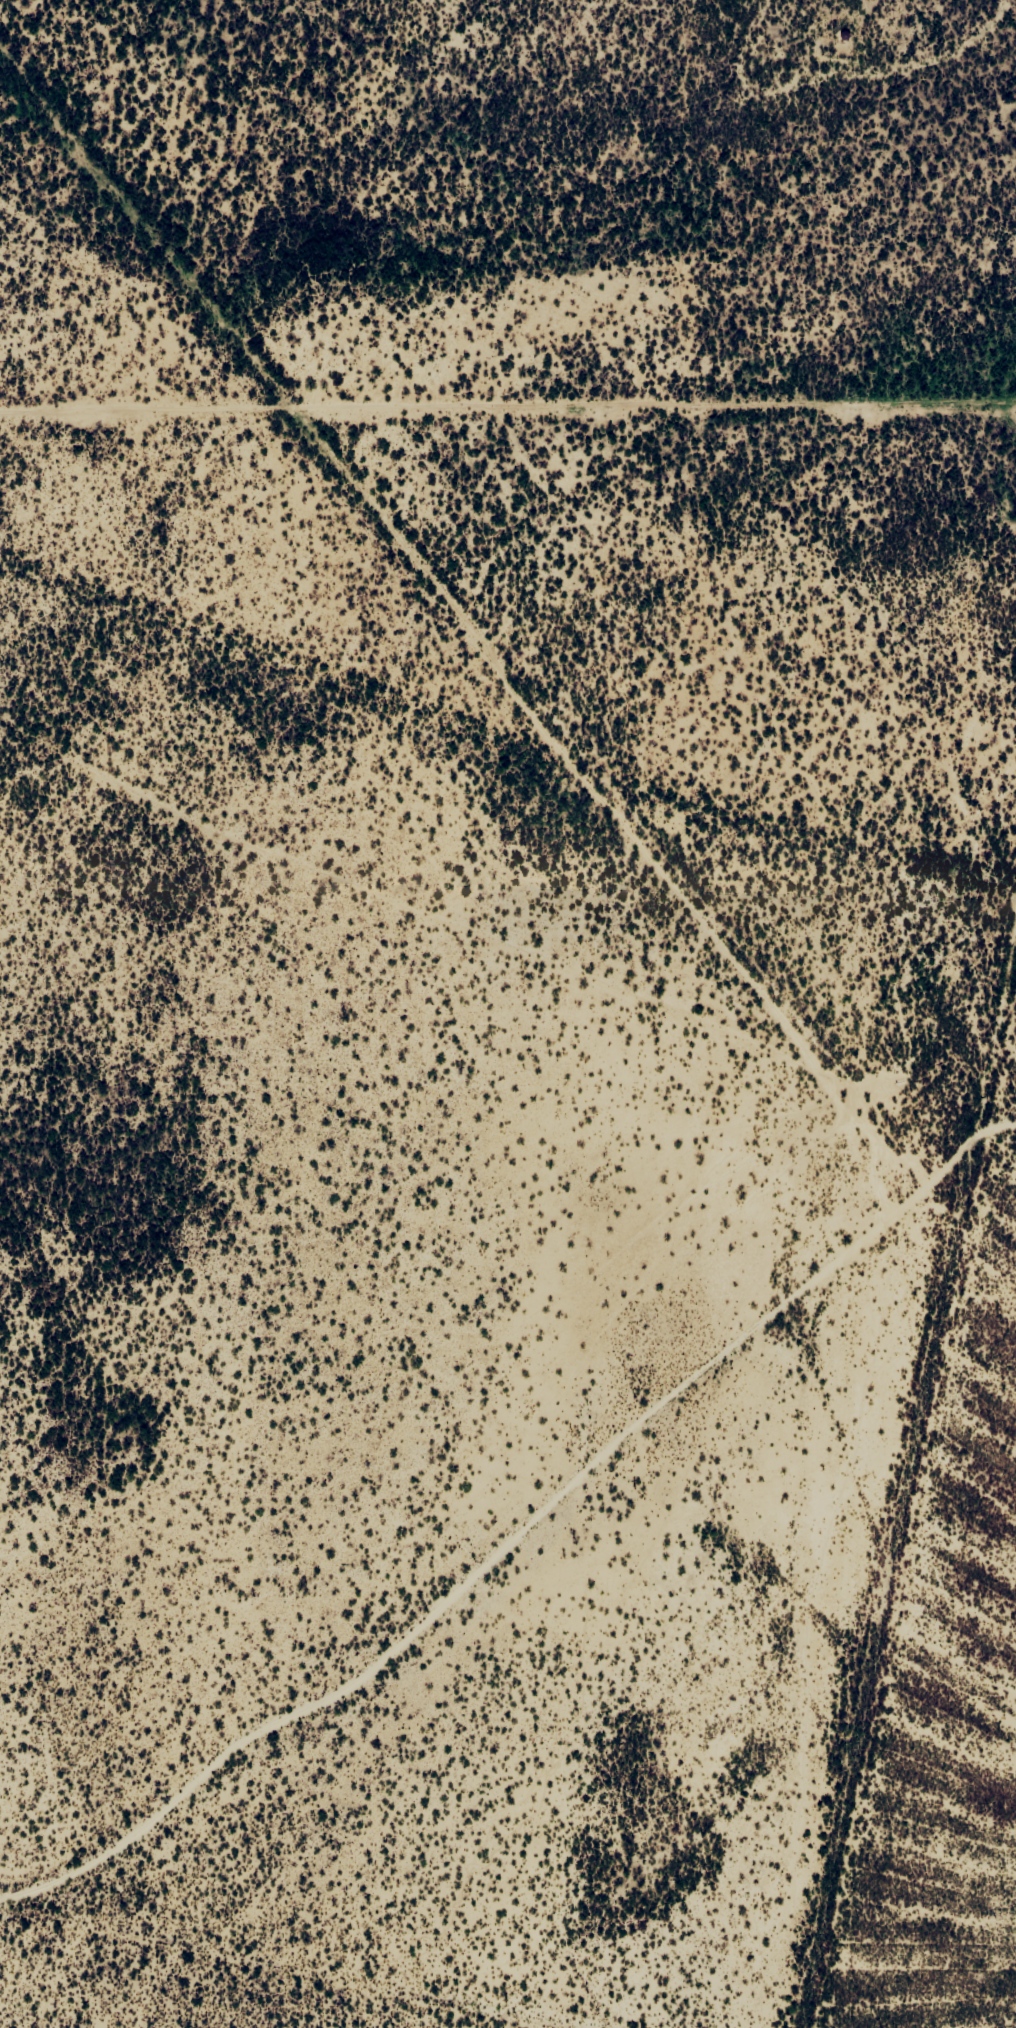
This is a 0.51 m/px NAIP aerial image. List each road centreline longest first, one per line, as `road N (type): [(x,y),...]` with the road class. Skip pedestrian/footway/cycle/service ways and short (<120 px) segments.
road 1 (track): [(0,1912),(534,2027)]

